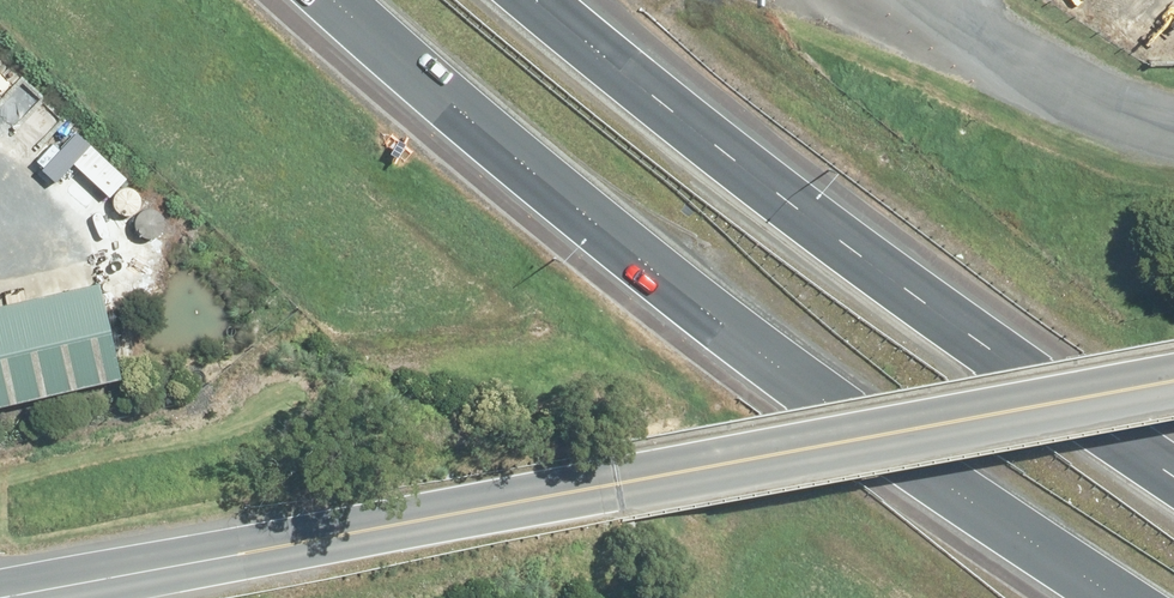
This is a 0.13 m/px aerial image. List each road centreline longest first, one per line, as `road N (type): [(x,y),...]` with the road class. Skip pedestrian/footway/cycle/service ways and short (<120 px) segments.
road 1 (tertiary): [(5,597),(1173,383)]
road 2 (motorway): [(1130,597),(694,299),(329,0)]
road 3 (motorway): [(545,0),(761,173),(1173,468)]
road 4 (unclassified): [(948,0),(1031,49),(1173,115)]

